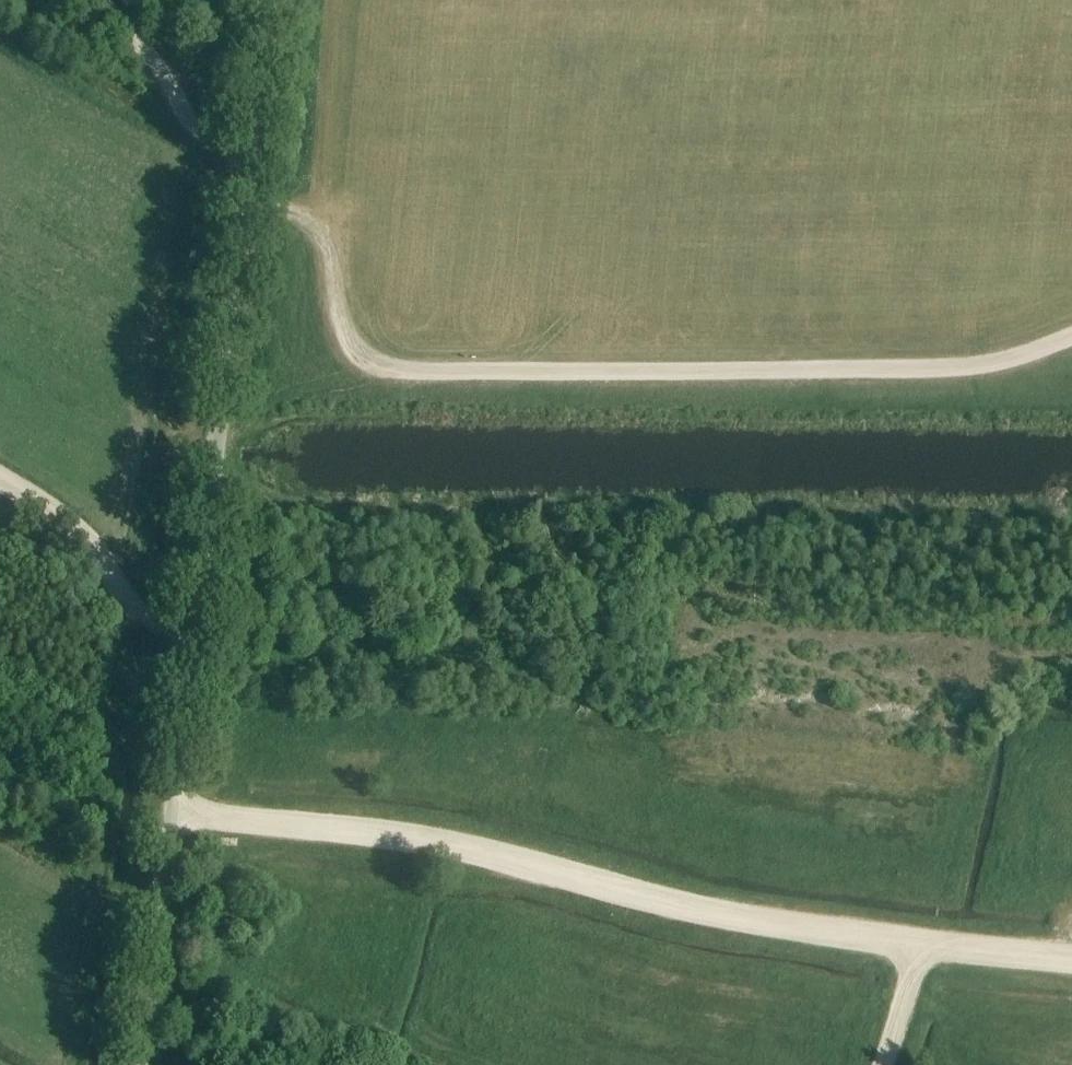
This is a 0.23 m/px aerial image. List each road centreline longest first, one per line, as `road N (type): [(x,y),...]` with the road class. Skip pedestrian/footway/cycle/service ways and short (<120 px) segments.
road 1 (track): [(95,0),(170,76),(207,171),(314,208),(327,224),(340,322),(352,348),(373,366),(915,369),(984,365),(1071,337)]
road 2 (track): [(1071,959),(780,923),(468,847),(171,815)]
road 3 (track): [(198,603),(0,481)]
road 4 (track): [(921,946),(883,1064)]

